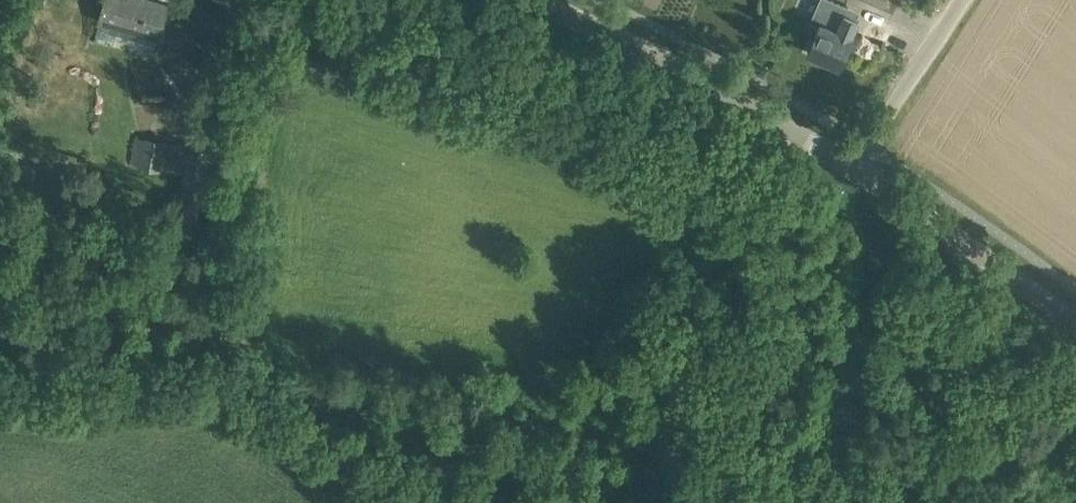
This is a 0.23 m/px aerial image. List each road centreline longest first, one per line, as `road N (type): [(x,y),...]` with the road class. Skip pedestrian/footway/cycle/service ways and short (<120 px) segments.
road 1 (unclassified): [(851,169),(538,0)]
road 2 (track): [(669,413),(724,187),(761,83)]
road 3 (unclassified): [(1075,325),(851,169)]
road 4 (unclassified): [(960,0),(864,144)]

